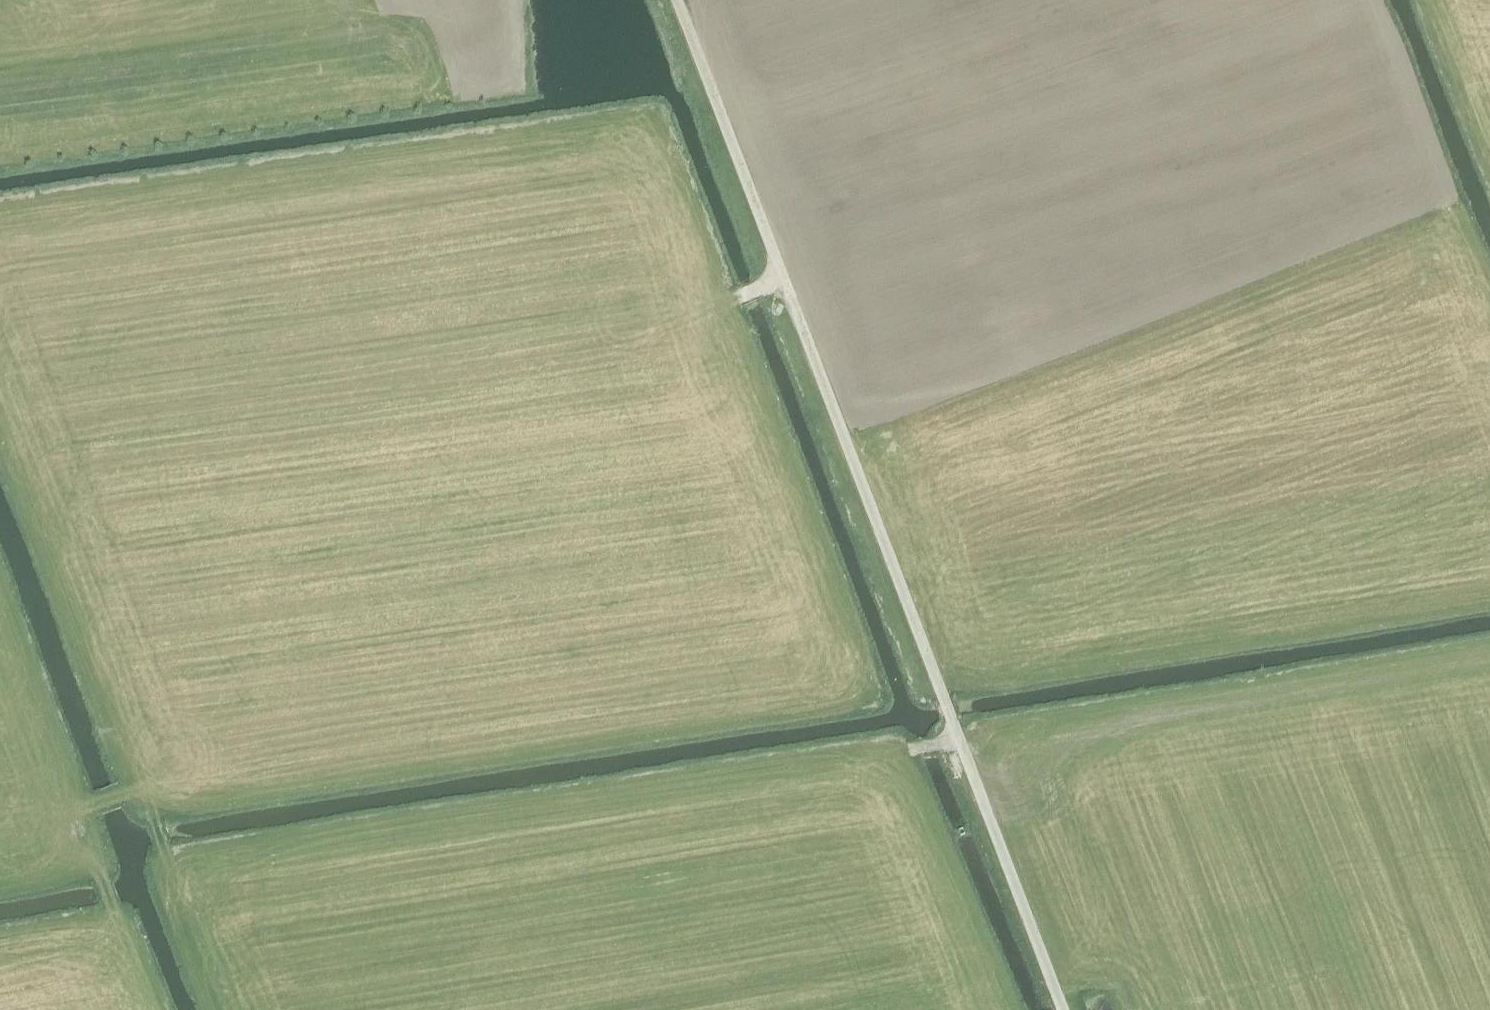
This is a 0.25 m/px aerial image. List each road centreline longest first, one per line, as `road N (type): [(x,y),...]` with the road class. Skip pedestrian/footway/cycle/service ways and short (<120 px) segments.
road 1 (track): [(677,0),(1062,1009)]

